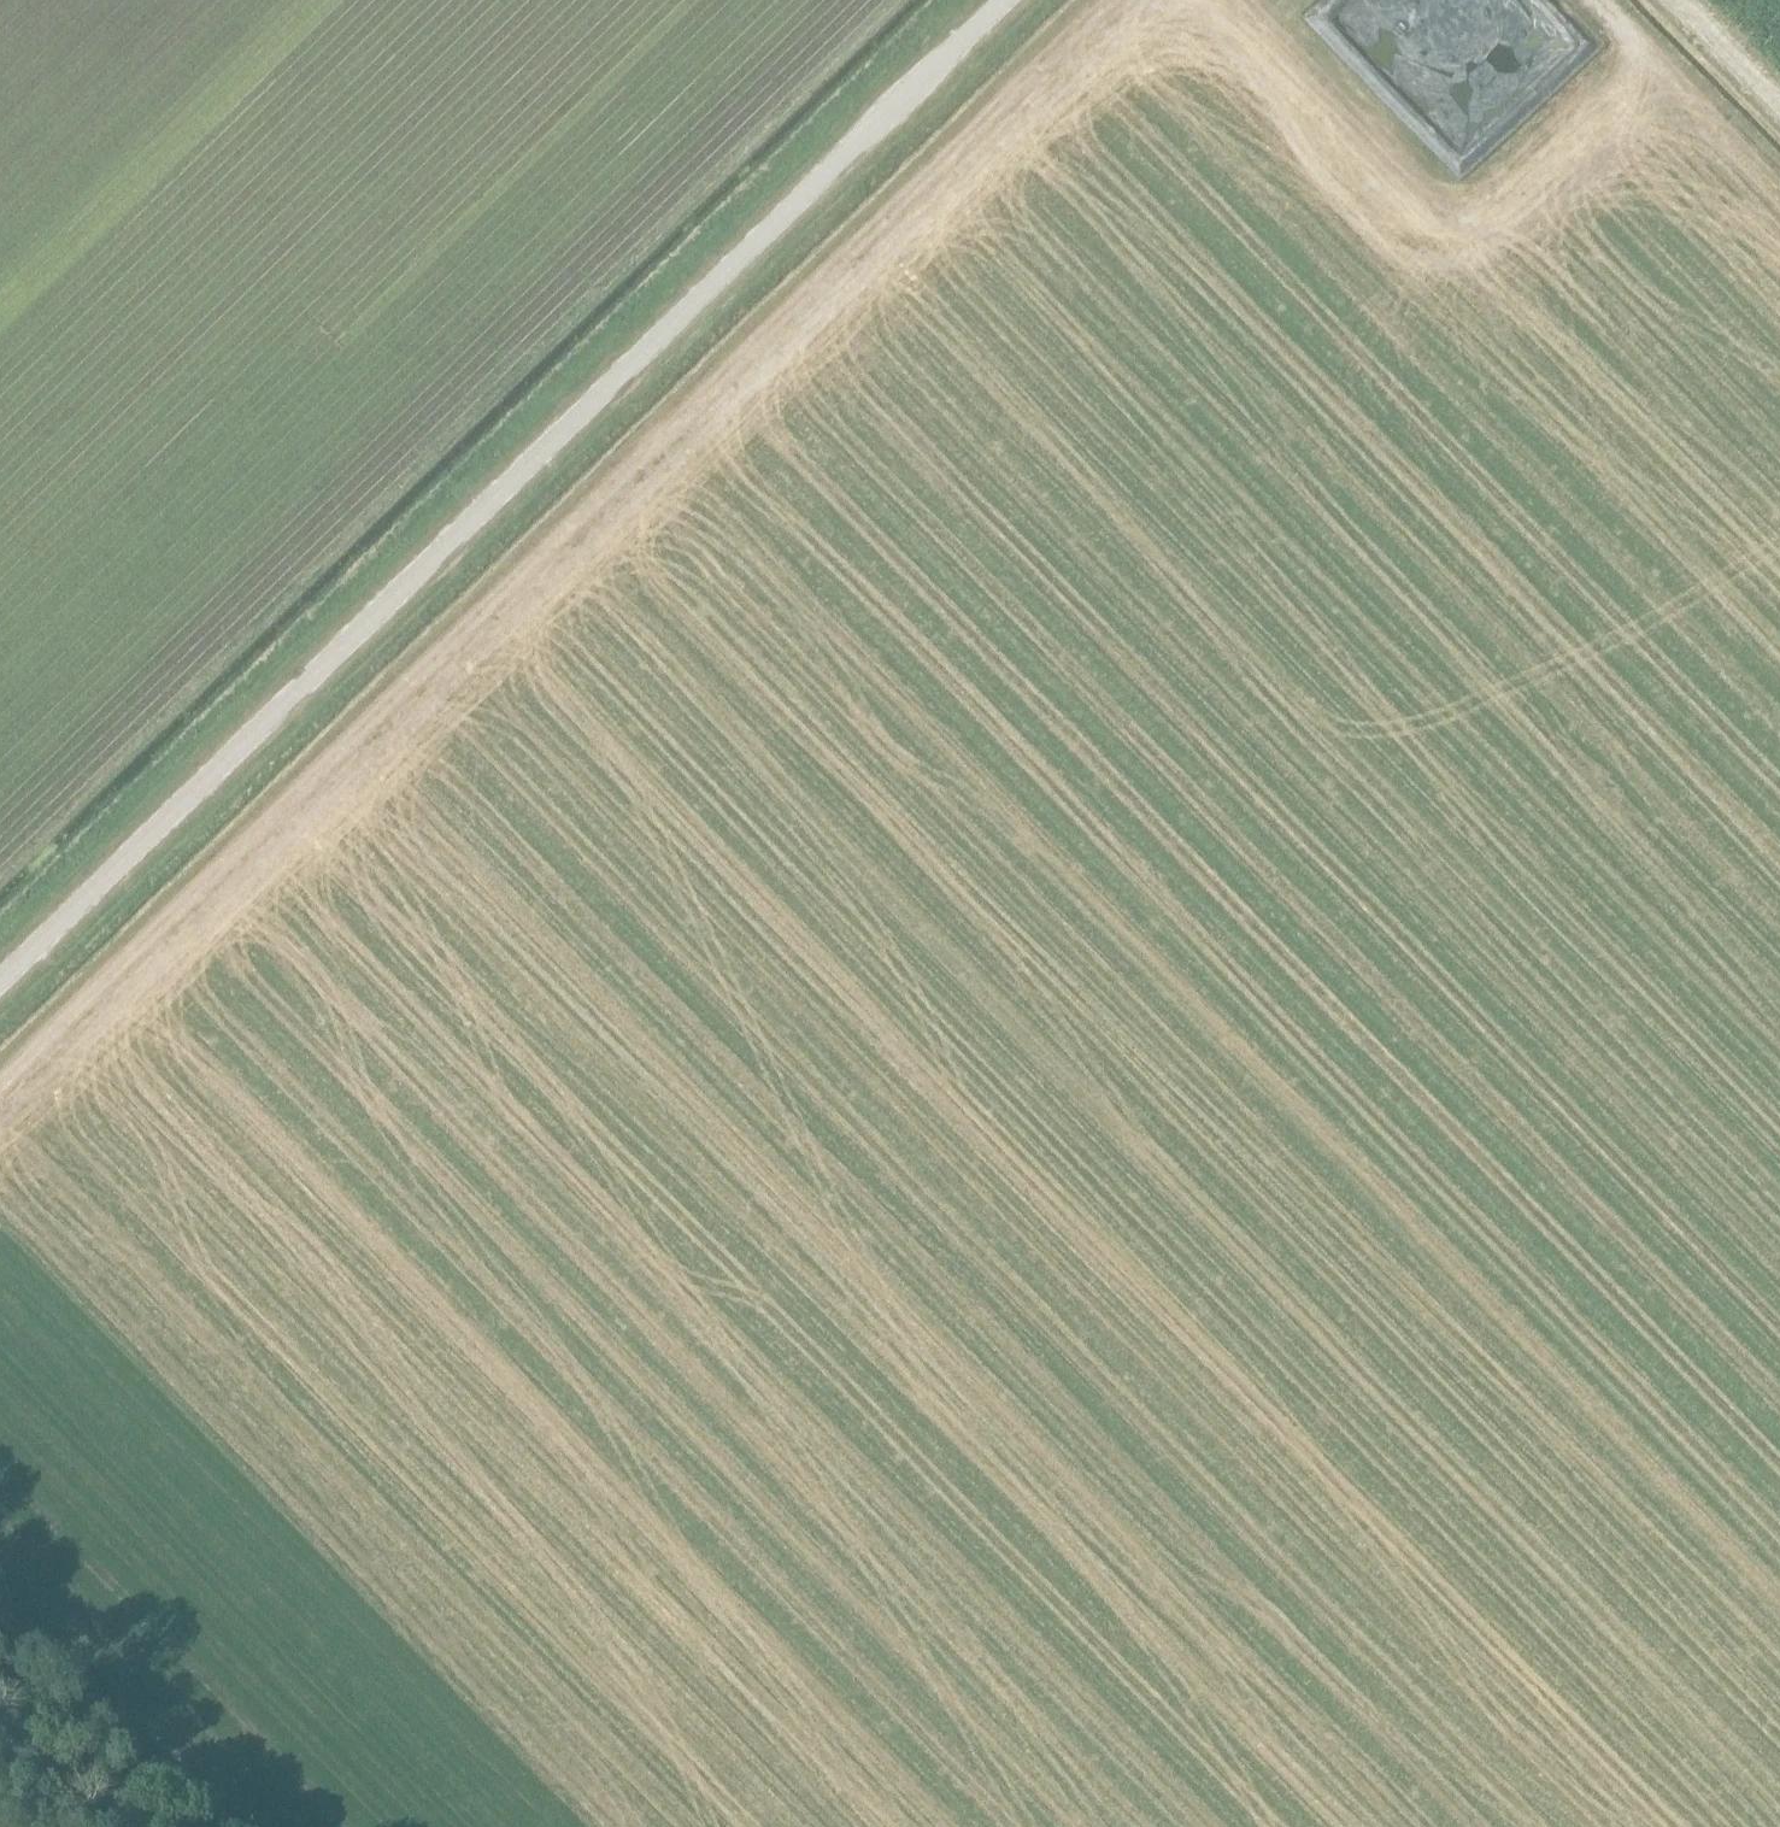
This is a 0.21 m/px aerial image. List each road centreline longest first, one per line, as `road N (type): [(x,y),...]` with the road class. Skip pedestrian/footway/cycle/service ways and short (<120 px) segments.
road 1 (tertiary): [(0,987),(1007,0)]

